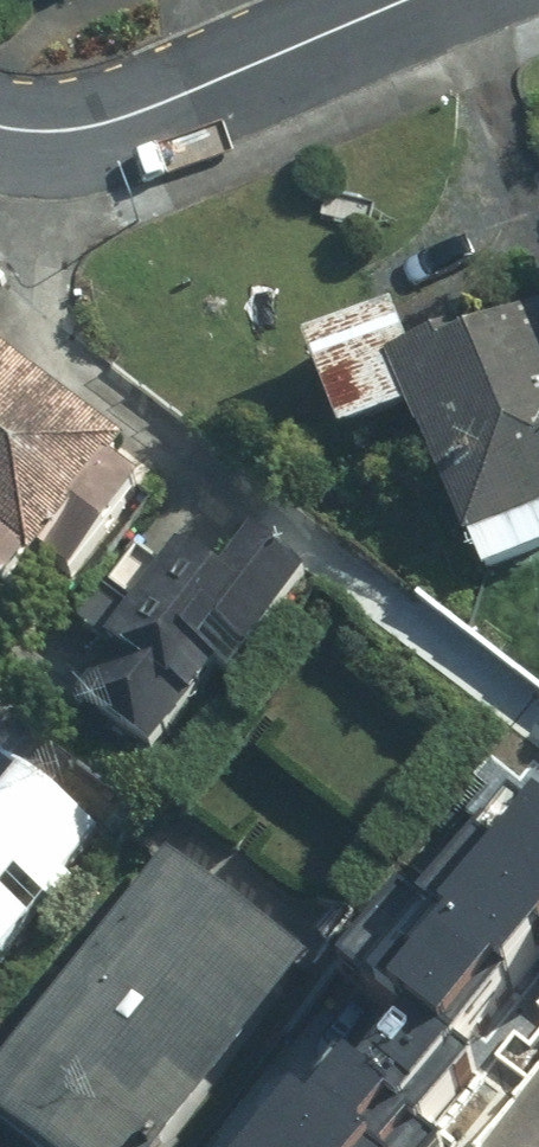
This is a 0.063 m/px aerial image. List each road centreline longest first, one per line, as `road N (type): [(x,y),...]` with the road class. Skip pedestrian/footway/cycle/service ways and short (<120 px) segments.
road 1 (residential): [(0,127),(71,130),(103,122),(407,0)]

